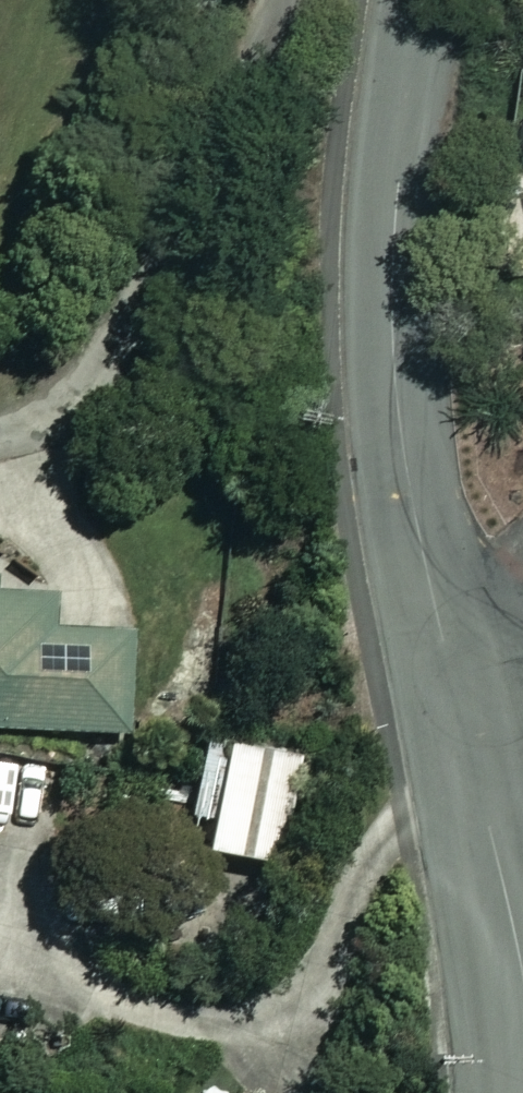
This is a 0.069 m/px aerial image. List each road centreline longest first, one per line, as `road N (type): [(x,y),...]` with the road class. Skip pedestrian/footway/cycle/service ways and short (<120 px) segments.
road 1 (residential): [(426,0),(400,184),(397,406),(421,566),(468,731)]
road 2 (residential): [(0,438),(62,415),(125,348),(262,0)]
road 3 (residential): [(468,731),(502,842),(522,956)]

